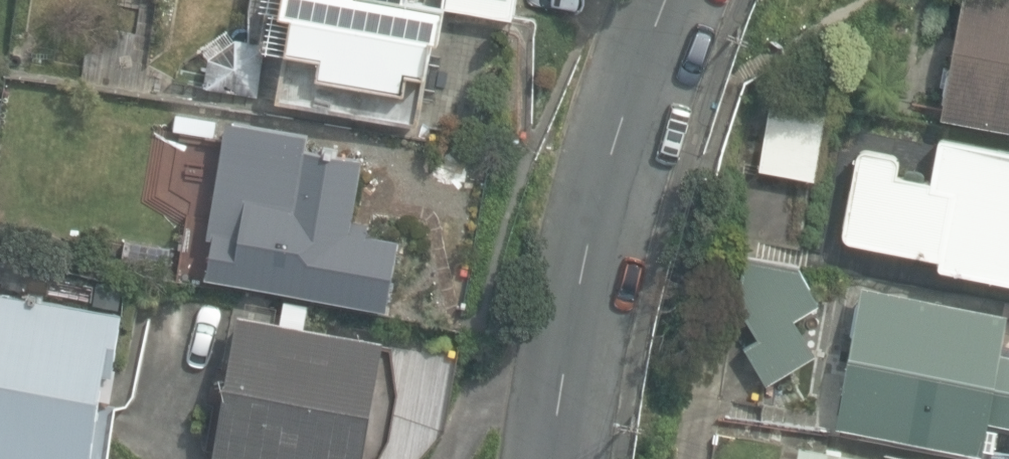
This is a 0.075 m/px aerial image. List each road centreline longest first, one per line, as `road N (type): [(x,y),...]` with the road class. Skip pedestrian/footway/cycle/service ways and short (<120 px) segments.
road 1 (residential): [(558,458),(588,233),(669,0)]

